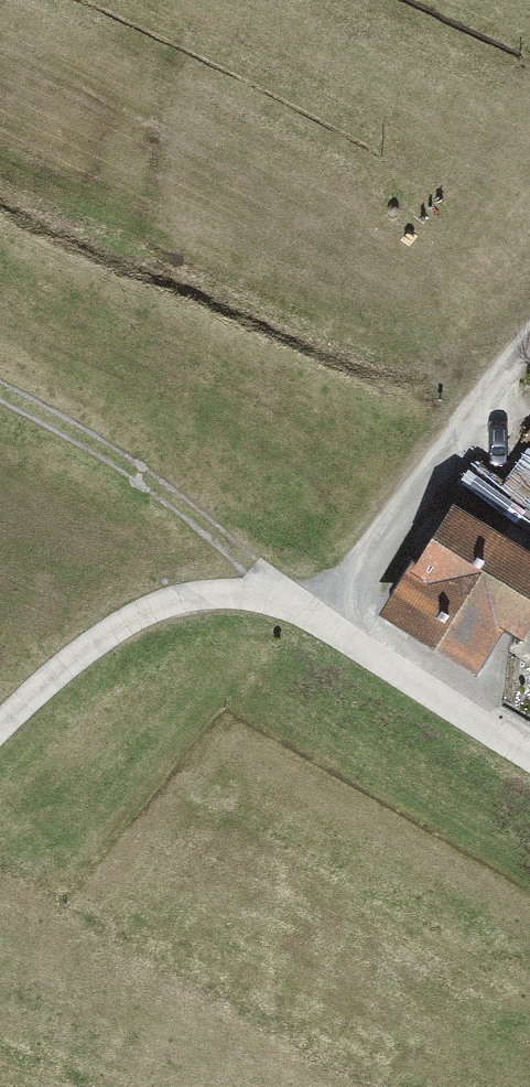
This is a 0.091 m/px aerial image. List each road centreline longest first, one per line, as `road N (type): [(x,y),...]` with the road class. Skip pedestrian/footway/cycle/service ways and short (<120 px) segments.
road 1 (residential): [(529,772),(326,630),(529,371)]
road 2 (track): [(0,743),(106,655),(168,616),(244,610),(326,630),(266,584)]
road 3 (track): [(0,396),(101,451),(266,584)]

